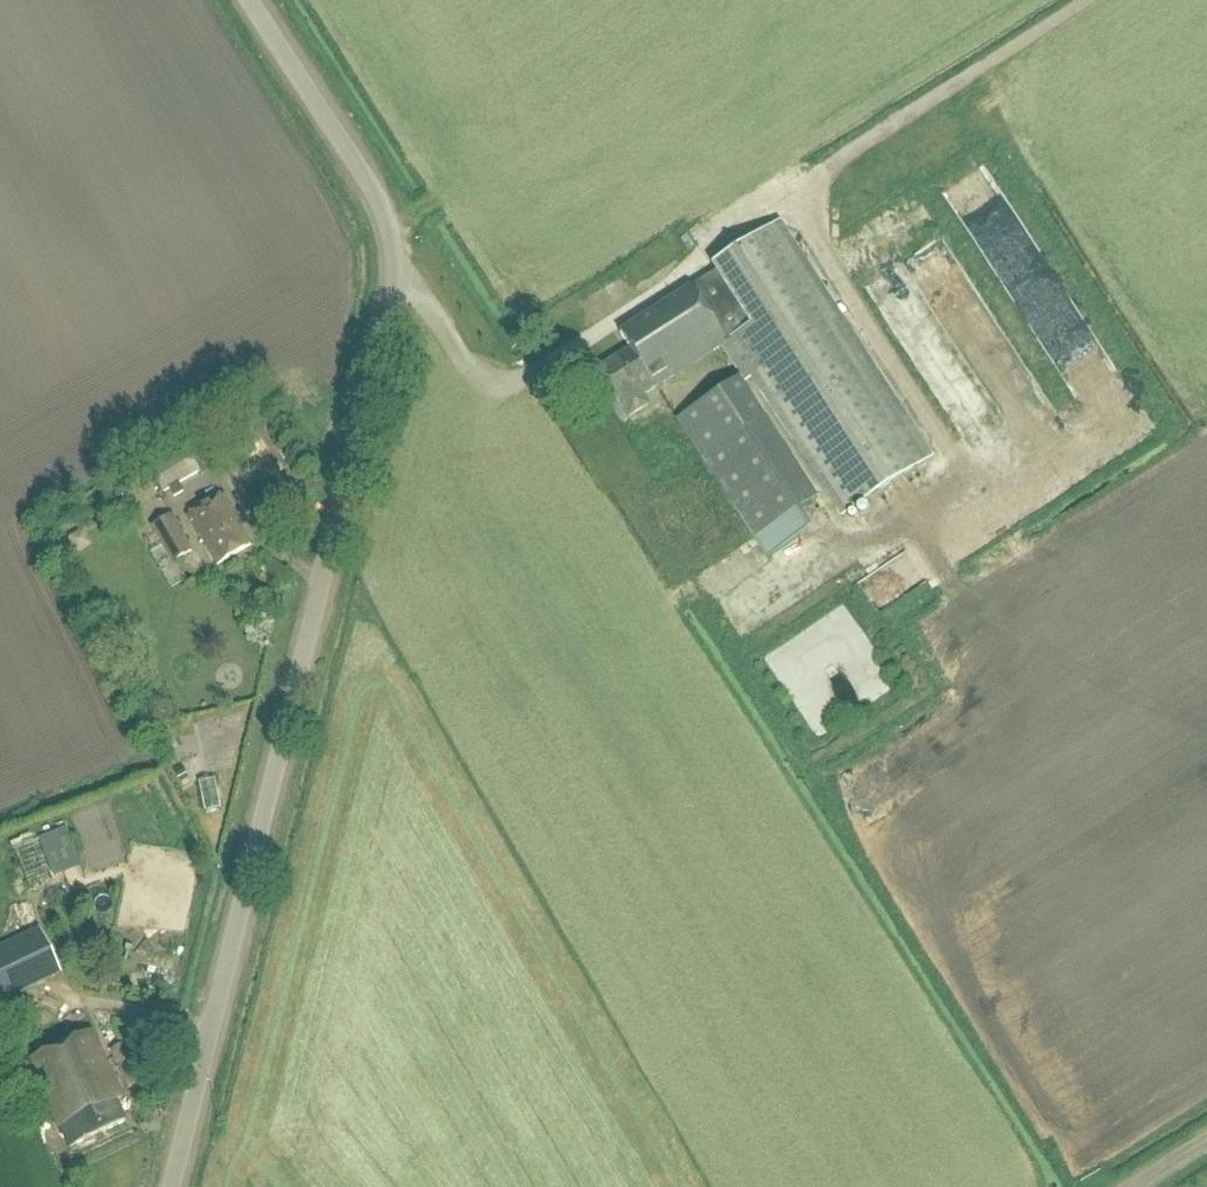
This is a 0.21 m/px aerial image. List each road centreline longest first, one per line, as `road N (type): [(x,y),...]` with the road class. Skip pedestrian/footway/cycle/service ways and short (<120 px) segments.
road 1 (tertiary): [(169,1186),(397,277),(364,178),(250,0)]
road 2 (track): [(789,203),(1085,0)]

